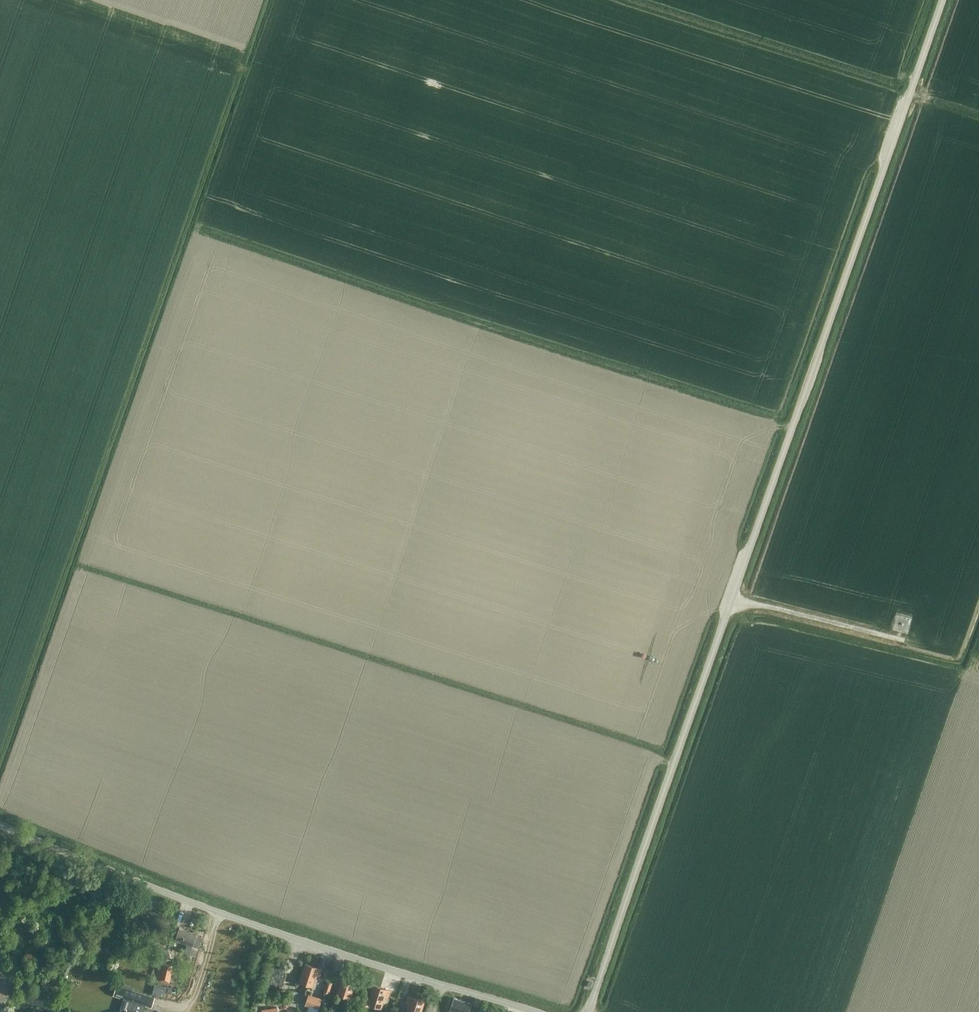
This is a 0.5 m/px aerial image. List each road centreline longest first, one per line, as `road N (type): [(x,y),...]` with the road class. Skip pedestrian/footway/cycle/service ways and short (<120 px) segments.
road 1 (unclassified): [(585,1011),(942,0)]
road 2 (unclassified): [(295,939),(0,826)]
road 3 (unclassified): [(441,986),(295,939)]

